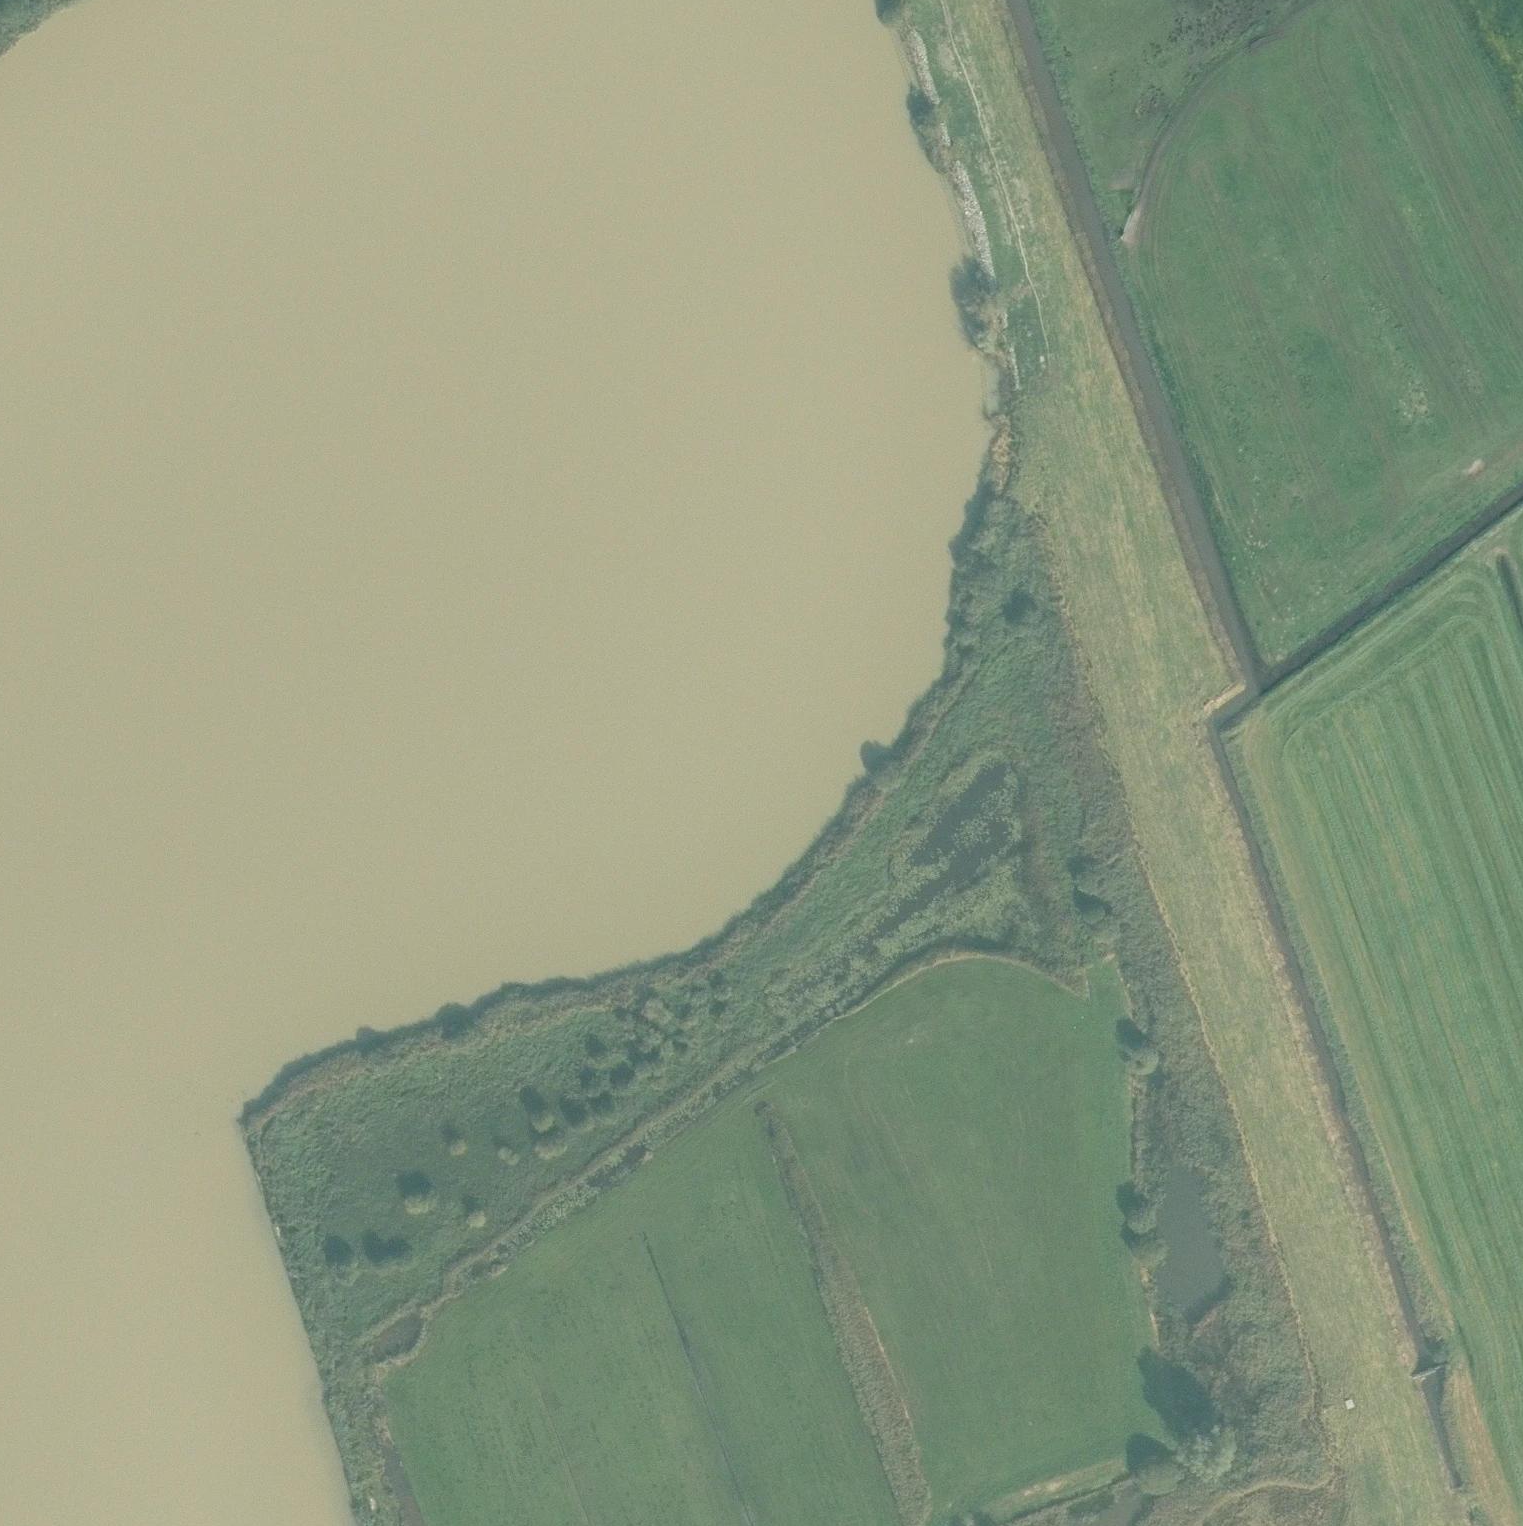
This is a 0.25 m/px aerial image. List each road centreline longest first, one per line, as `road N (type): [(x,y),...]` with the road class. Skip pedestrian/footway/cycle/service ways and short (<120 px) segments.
road 1 (track): [(1146,1451),(1026,1495),(971,1525)]

